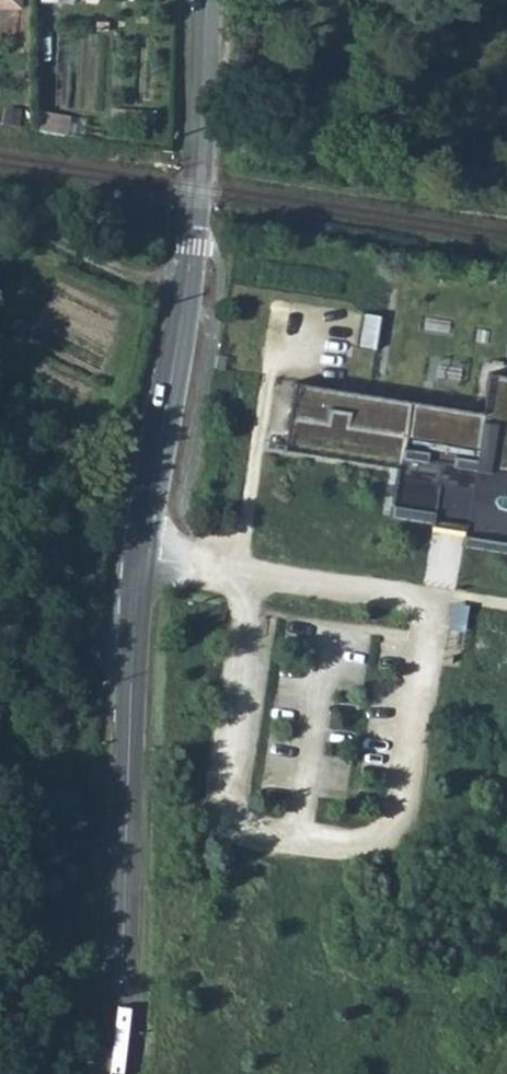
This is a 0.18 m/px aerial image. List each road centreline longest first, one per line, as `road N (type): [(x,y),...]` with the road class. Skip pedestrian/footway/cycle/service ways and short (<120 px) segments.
road 1 (tertiary): [(142,553),(193,245),(207,0)]
road 2 (tertiary): [(110,1073),(120,1002),(142,553)]
road 3 (unclassified): [(142,553),(506,605)]
road 4 (track): [(187,287),(0,218)]

